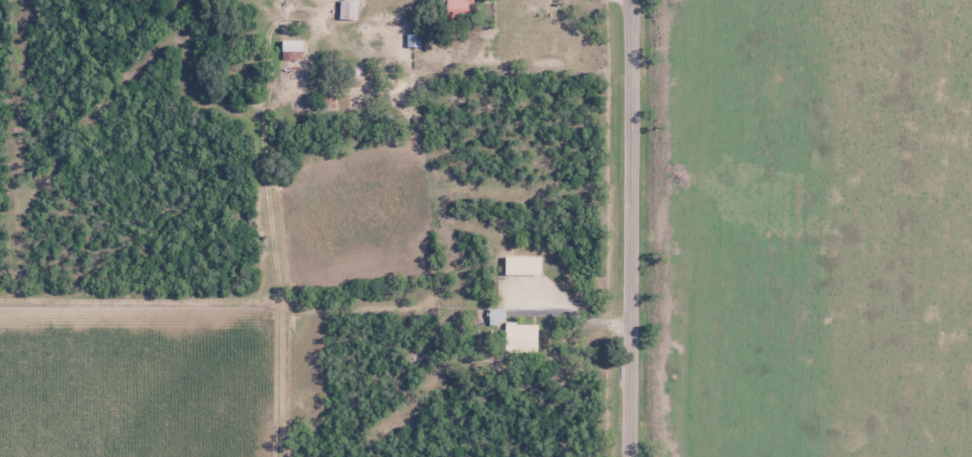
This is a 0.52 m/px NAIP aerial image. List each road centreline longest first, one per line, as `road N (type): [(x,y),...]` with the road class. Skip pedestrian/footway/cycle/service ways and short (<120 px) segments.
road 1 (secondary): [(632,456),(634,0)]

